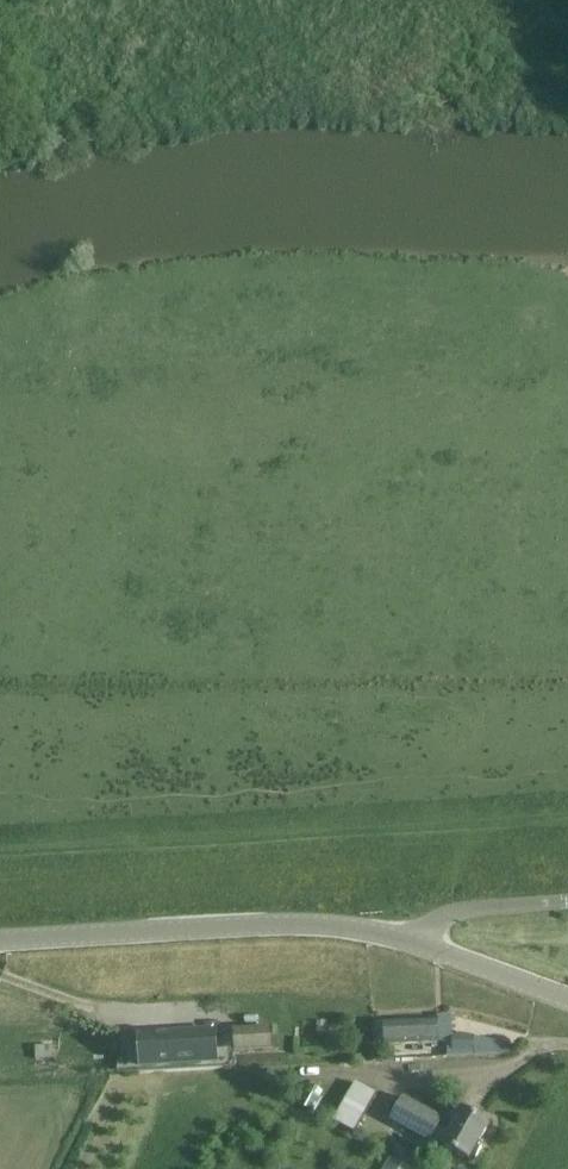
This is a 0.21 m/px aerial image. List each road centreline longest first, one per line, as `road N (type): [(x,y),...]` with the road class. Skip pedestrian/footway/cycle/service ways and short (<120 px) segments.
road 1 (unclassified): [(0,942),(279,923),(421,945)]
road 2 (unclassified): [(421,945),(442,919),(564,903)]
road 3 (unclassified): [(567,995),(421,945)]

